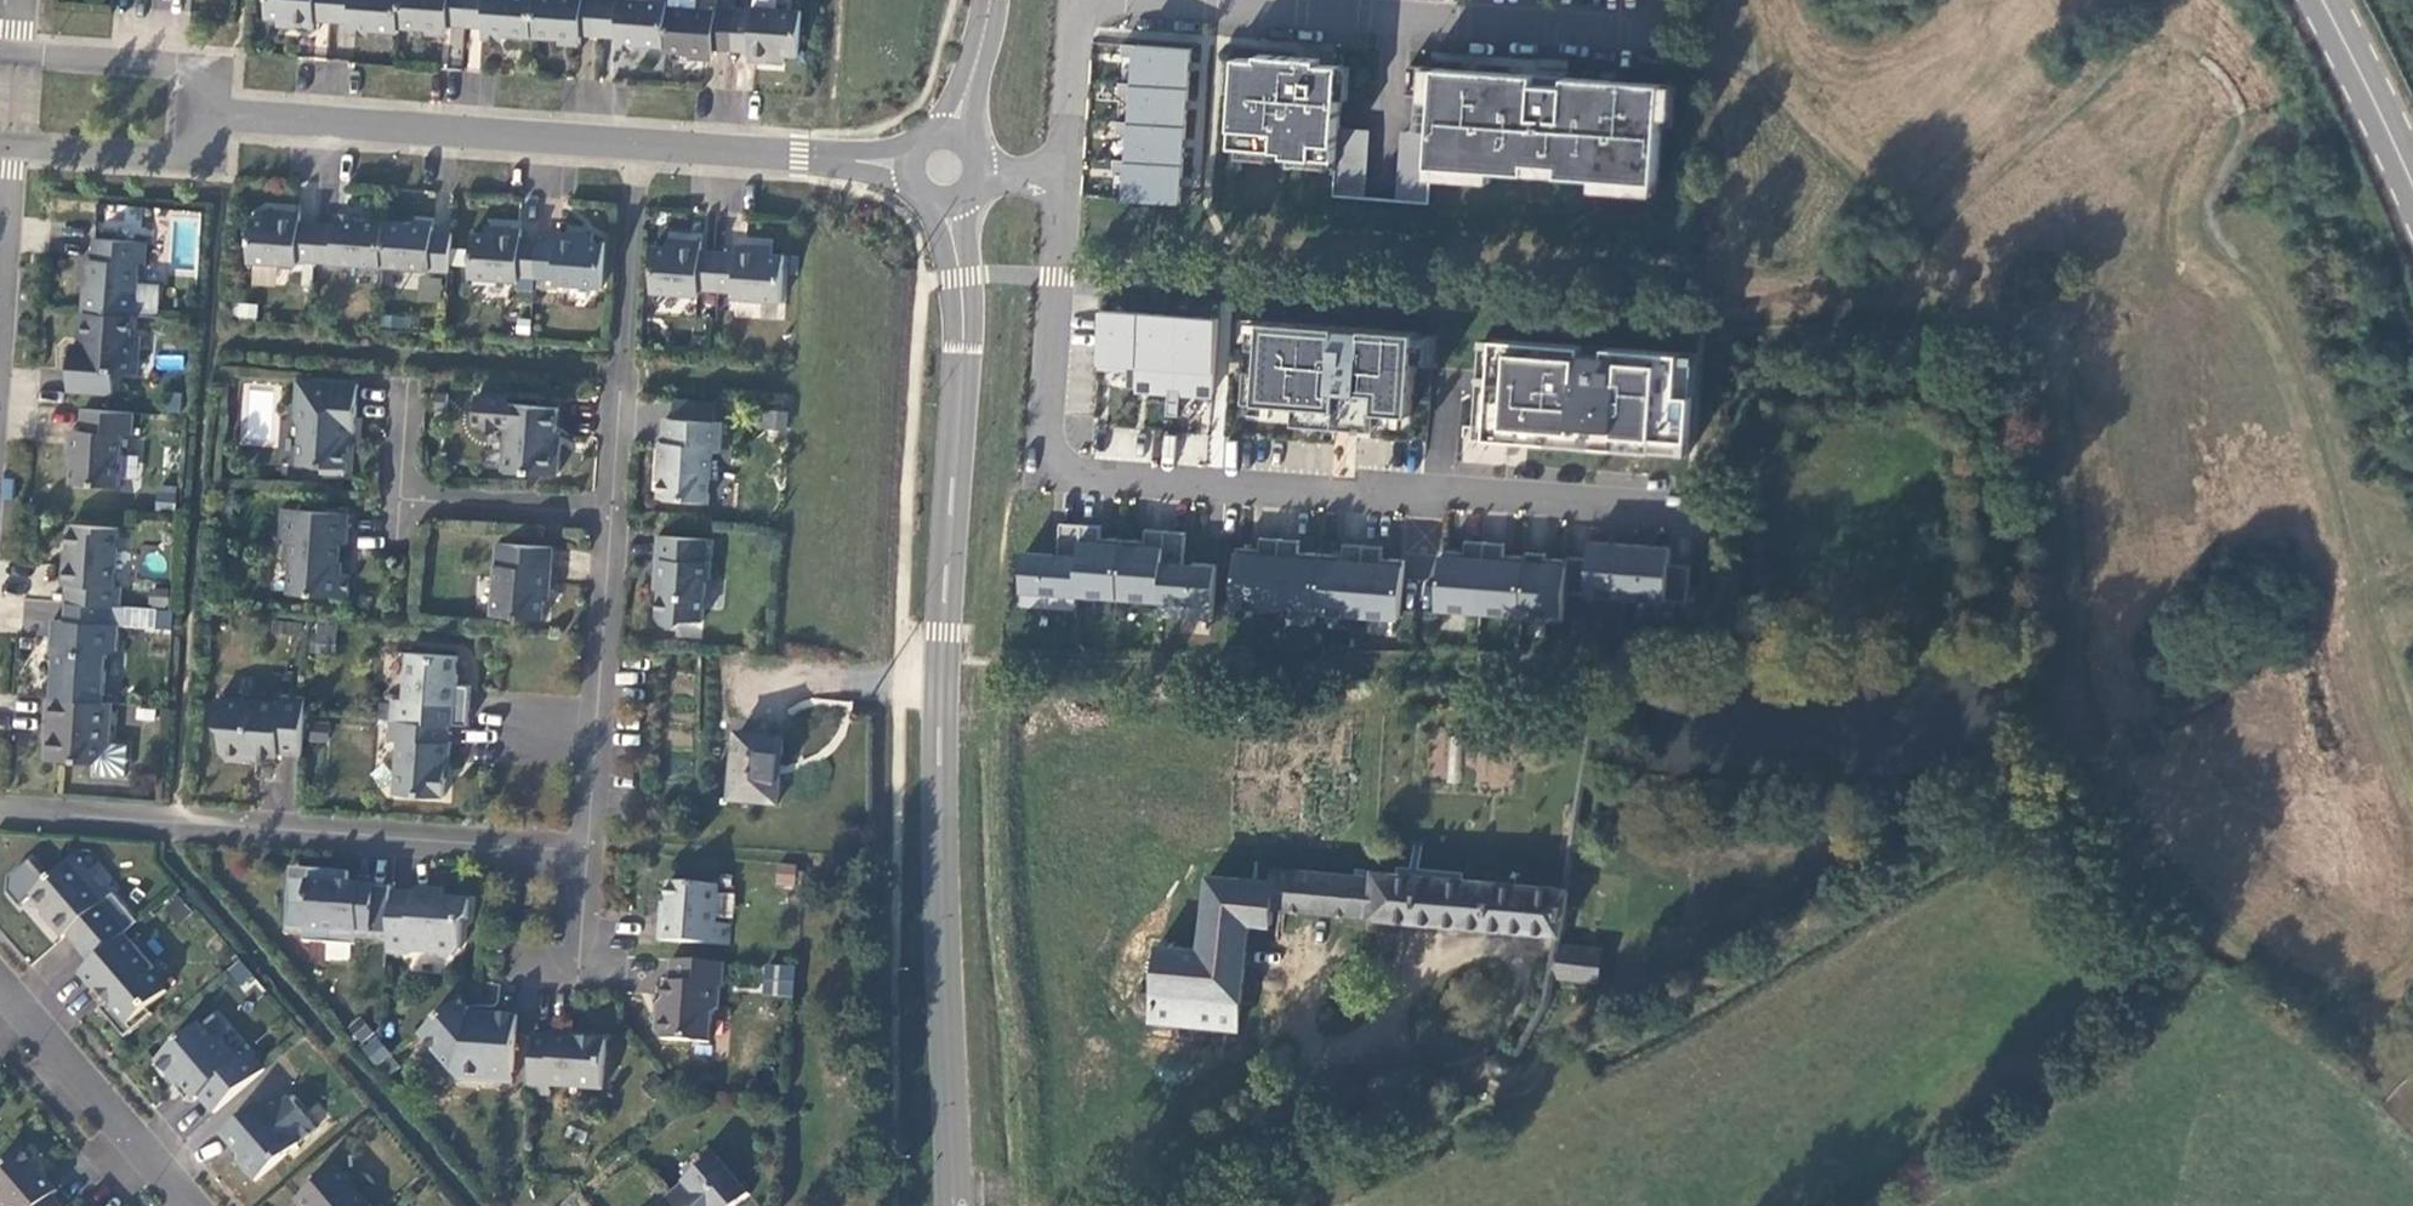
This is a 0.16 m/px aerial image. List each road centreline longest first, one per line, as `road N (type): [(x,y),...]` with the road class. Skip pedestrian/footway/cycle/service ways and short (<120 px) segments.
road 1 (track): [(2412,1107),(2340,1015),(2217,921),(2144,827),(2107,752),(2092,694),(2066,418),(2054,363),(2028,330),(1978,313),(1589,318),(1060,276)]
road 2 (unclassified): [(954,249),(962,333),(942,635),(939,959),(952,1195)]
road 3 (track): [(2412,750),(2294,349),(2260,280),(2209,210),(2245,112),(2223,67),(2175,46)]
road 4 (residential): [(1067,183),(1048,444),(1053,463),(1069,474),(1370,496),(1428,493)]
road 5 (residential): [(0,809),(594,850)]
road 6 (unclassified): [(1304,954),(1282,1014),(1197,1085),(1053,1169),(952,1195)]
road 7 (residential): [(216,115),(637,143)]
road 8 (residential): [(1238,6),(1624,43)]
road 9 (unclassified): [(1364,1038),(1454,956),(1502,948),(1515,954),(1521,987),(1515,1012),(1467,1059),(1396,1046)]
road 10 (residential): [(610,517),(637,143)]
road 11 (residential): [(594,850),(610,517)]
road 12 (residential): [(1067,183),(1078,33),(1092,12),(1117,1),(1238,6)]
road 13 (residential): [(0,984),(191,1205)]
road 14 (unclassified): [(1142,1205),(1364,1038)]
road 15 (residential): [(1428,493),(1694,515)]
road 16 (residential): [(8,149),(171,160),(199,145),(216,115)]
road 17 (residential): [(216,115),(206,85),(183,65),(16,54)]
road 18 (residential): [(401,499),(610,517)]
road 19 (secondary): [(2412,183),(2323,0)]
road 20 (residential): [(637,143),(797,154)]
road 21 (residential): [(585,973),(594,850)]
road 22 (residential): [(917,144),(797,154)]

